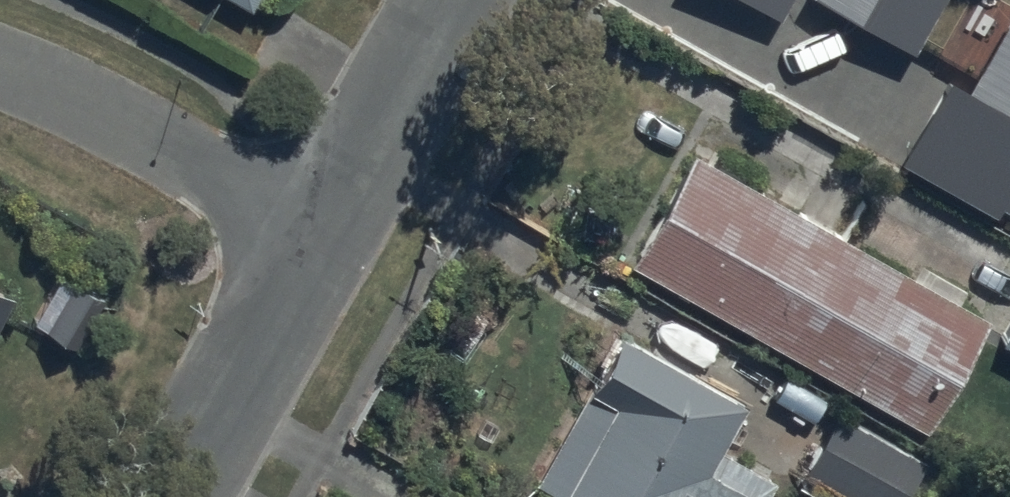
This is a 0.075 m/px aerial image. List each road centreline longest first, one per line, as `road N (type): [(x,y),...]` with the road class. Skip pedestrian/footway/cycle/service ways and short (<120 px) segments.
road 1 (residential): [(320,232),(124,118),(0,63)]
road 2 (residential): [(320,232),(172,496)]
road 3 (residential): [(454,0),(320,232)]

